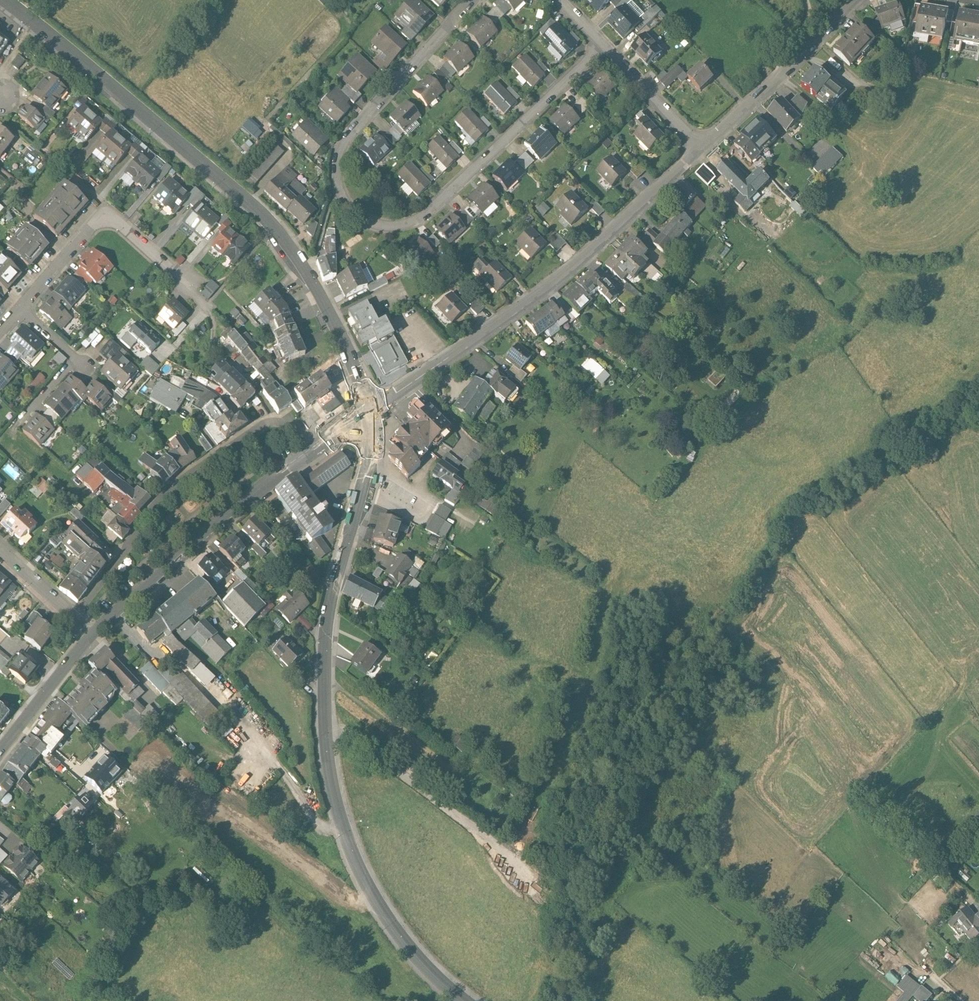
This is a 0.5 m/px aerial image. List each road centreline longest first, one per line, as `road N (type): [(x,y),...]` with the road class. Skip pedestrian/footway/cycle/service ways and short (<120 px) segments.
road 1 (secondary): [(367,414),(369,469),(326,638),(330,776),(349,846),(378,905),(465,1000)]
road 2 (residential): [(601,44),(434,207),(413,221),(370,223),(337,187),(342,147),(474,0)]
road 3 (secondary): [(4,0),(274,229),(326,306),(367,414)]
road 4 (tertiary): [(700,149),(567,271),(367,414)]
road 5 (residential): [(74,619),(181,482),(269,425),(287,423),(319,447)]
road 6 (tertiary): [(319,447),(205,532),(92,634)]
road 7 (residential): [(23,311),(108,219),(208,306)]
road 8 (tertiary): [(857,0),(700,149)]
road 9 (tertiary): [(92,634),(0,752)]
road 10 (residential): [(700,149),(601,44)]

